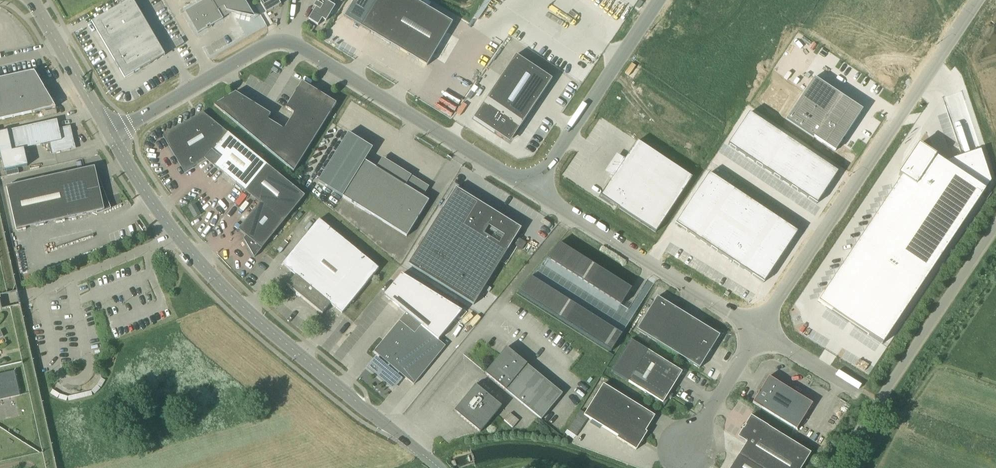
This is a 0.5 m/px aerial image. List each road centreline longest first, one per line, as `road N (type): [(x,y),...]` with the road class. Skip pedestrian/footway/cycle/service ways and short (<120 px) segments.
road 1 (unclassified): [(533,190),(289,43),(263,47),(110,135)]
road 2 (tertiary): [(435,467),(225,290),(153,205),(110,135)]
road 3 (unclassified): [(758,331),(978,0)]
road 4 (unclassified): [(834,467),(995,225)]
road 5 (unclassified): [(758,331),(533,190)]
road 6 (unclassified): [(533,190),(659,0)]
road 7 (tertiary): [(110,135),(31,0)]
road 8 (unclassified): [(685,450),(758,331)]

